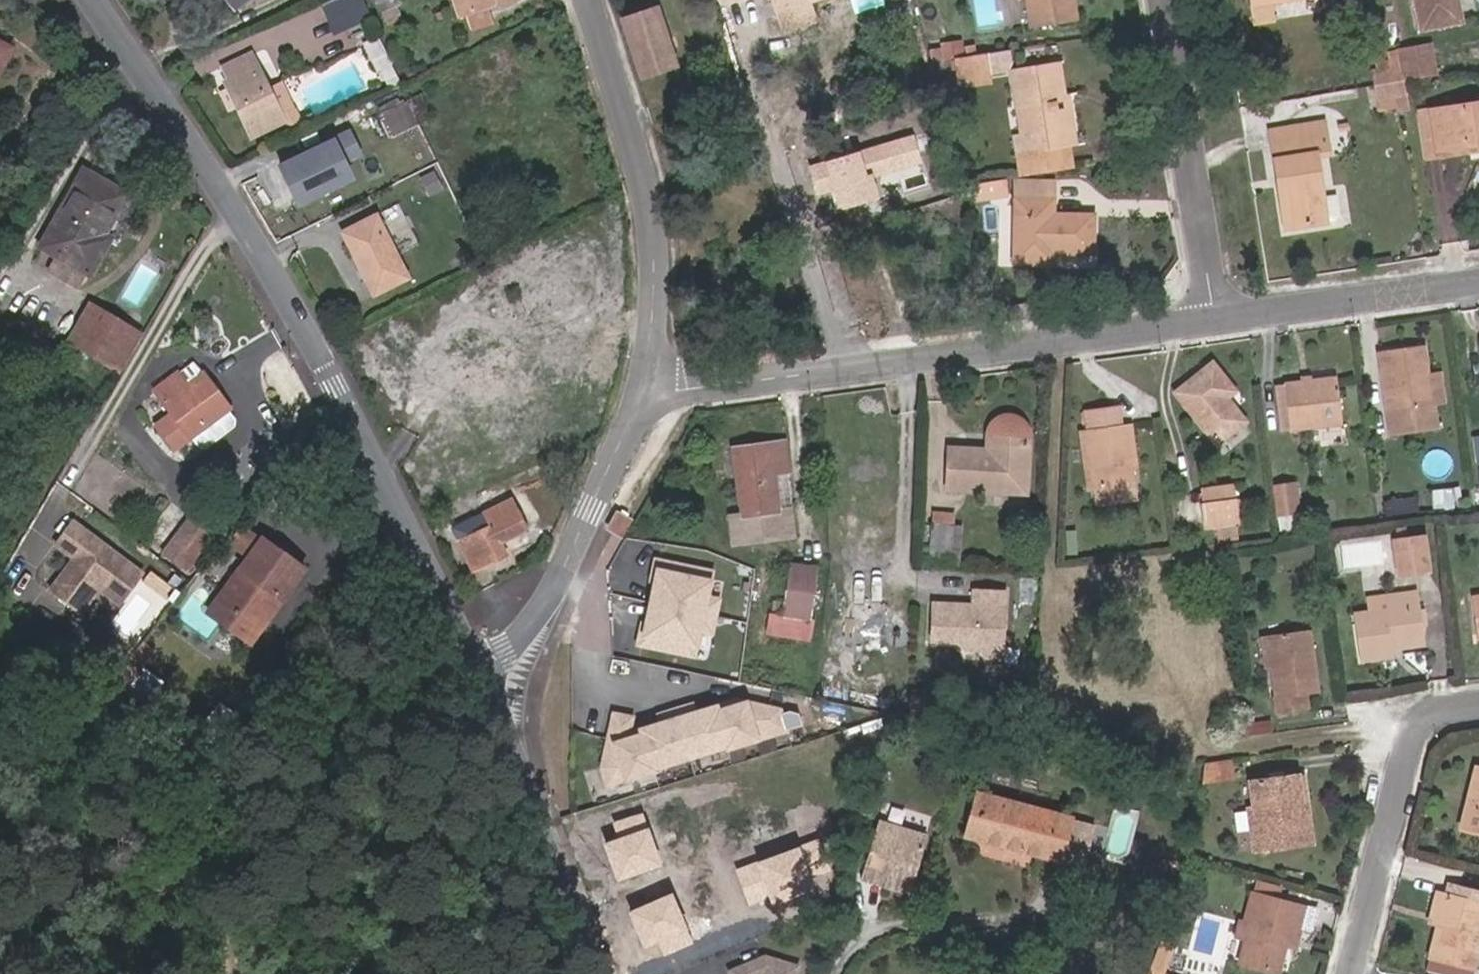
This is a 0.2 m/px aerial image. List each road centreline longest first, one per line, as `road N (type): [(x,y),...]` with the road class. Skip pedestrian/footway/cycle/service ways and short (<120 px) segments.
road 1 (residential): [(92,0),(220,185),(306,331),(481,672)]
road 2 (residential): [(1217,320),(707,385),(645,384)]
road 3 (residential): [(645,384),(657,251),(589,0)]
road 4 (residential): [(481,672),(545,605),(645,384)]
road 5 (residential): [(1166,0),(1217,320)]
road 6 (residential): [(481,672),(599,973)]
road 7 (residential): [(1478,706),(1432,713),(1411,737),(1350,973)]
road 8 (residential): [(1478,283),(1217,320)]

